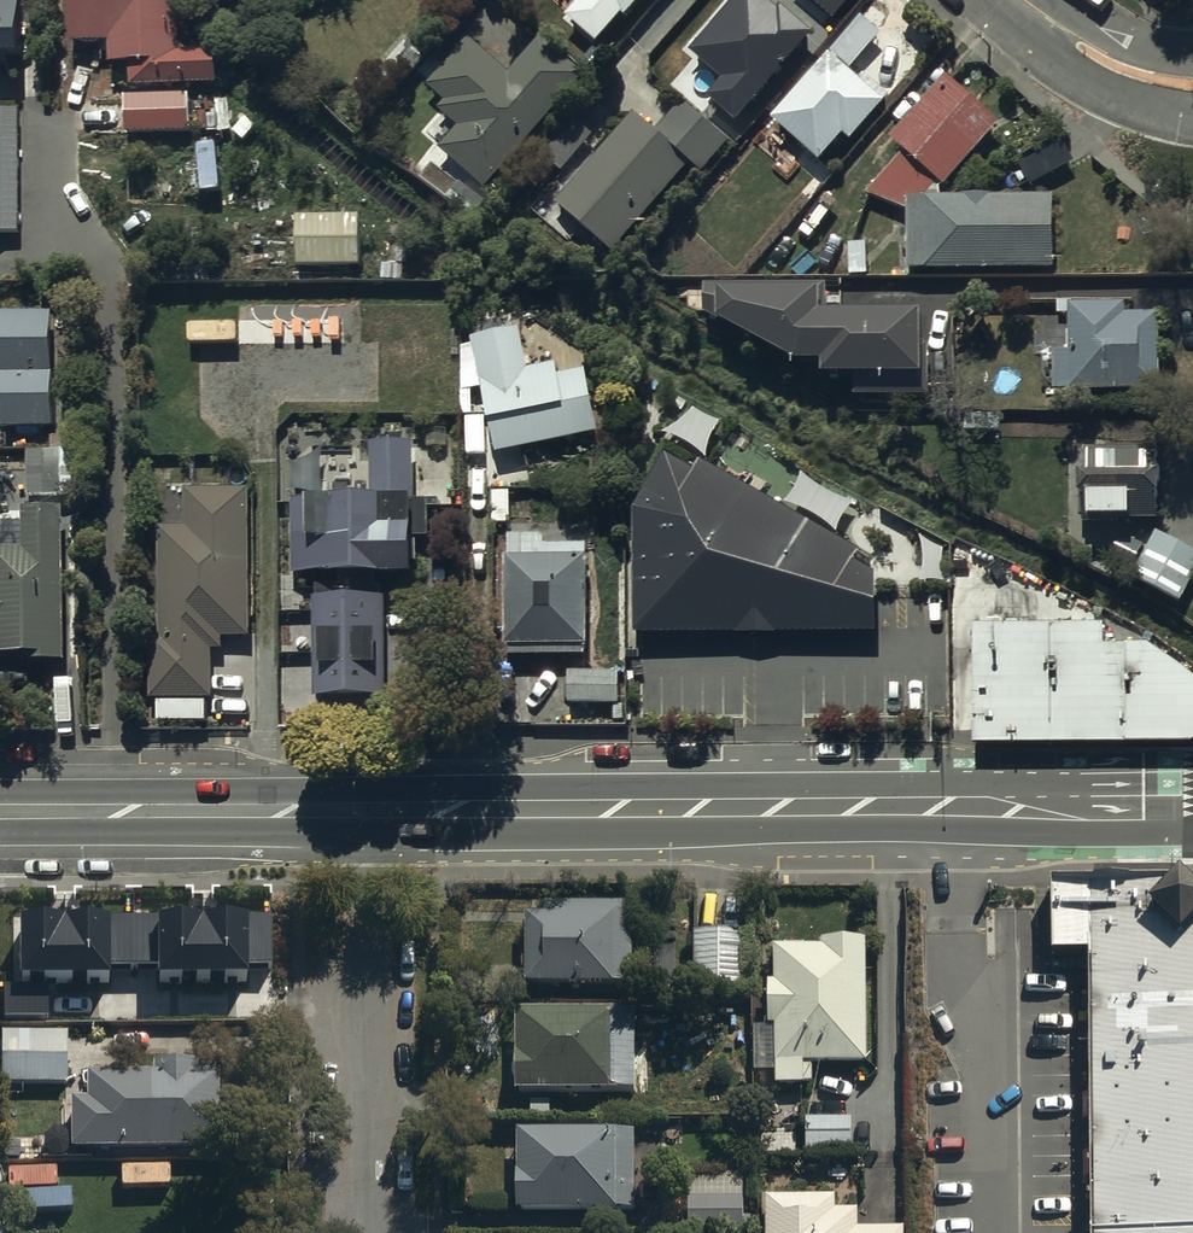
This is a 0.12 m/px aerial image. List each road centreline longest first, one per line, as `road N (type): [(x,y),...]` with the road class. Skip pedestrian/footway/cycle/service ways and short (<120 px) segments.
road 1 (secondary): [(368,812),(1192,807)]
road 2 (residential): [(368,812),(371,1232)]
road 3 (secondary): [(0,815),(368,812)]
road 4 (tertiary): [(1021,0),(1114,68),(1192,86)]

